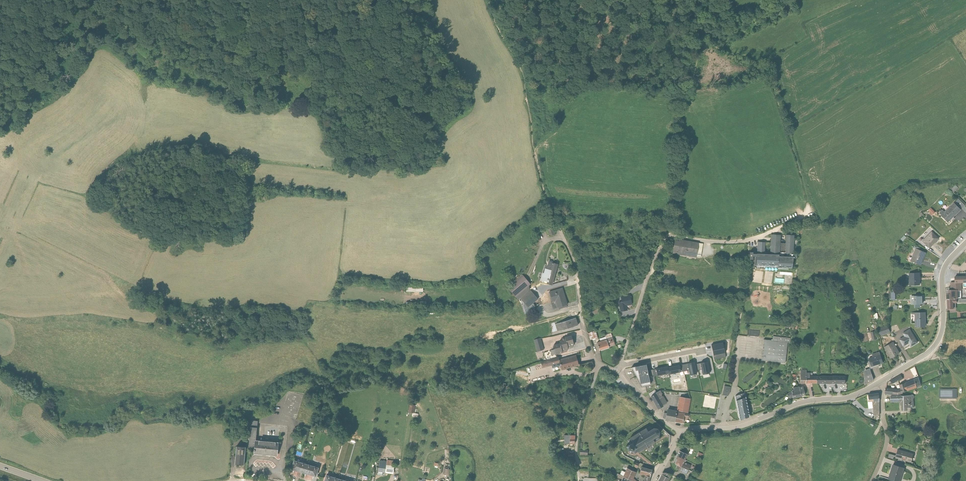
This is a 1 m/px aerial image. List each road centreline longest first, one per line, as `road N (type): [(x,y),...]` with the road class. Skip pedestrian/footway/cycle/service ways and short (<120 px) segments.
road 1 (unclassified): [(623,372),(671,240),(731,245),(776,234)]
road 2 (residential): [(685,439),(750,431),(877,388)]
road 3 (residential): [(877,388),(933,349),(940,276),(965,243)]
road 4 (residential): [(601,368),(558,223)]
road 5 (track): [(776,234),(826,235),(843,249),(825,275),(799,282)]
road 6 (track): [(558,223),(534,147),(529,102)]

